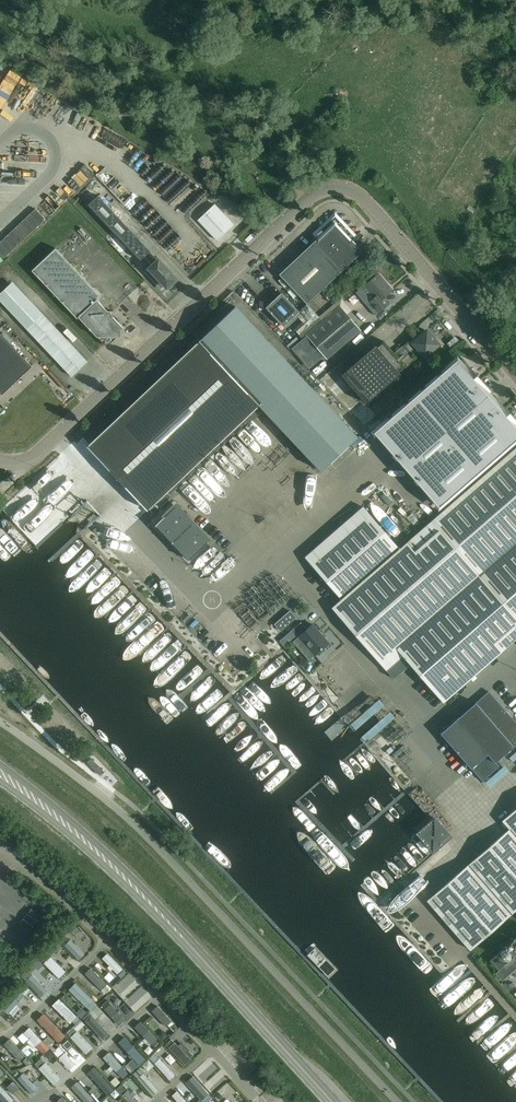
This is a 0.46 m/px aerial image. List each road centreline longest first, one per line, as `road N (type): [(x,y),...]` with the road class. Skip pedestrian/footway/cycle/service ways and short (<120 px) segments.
road 1 (unclassified): [(515,372),(353,182),(338,179),(36,451),(0,459)]
road 2 (primary): [(332,1101),(145,896),(0,775)]

